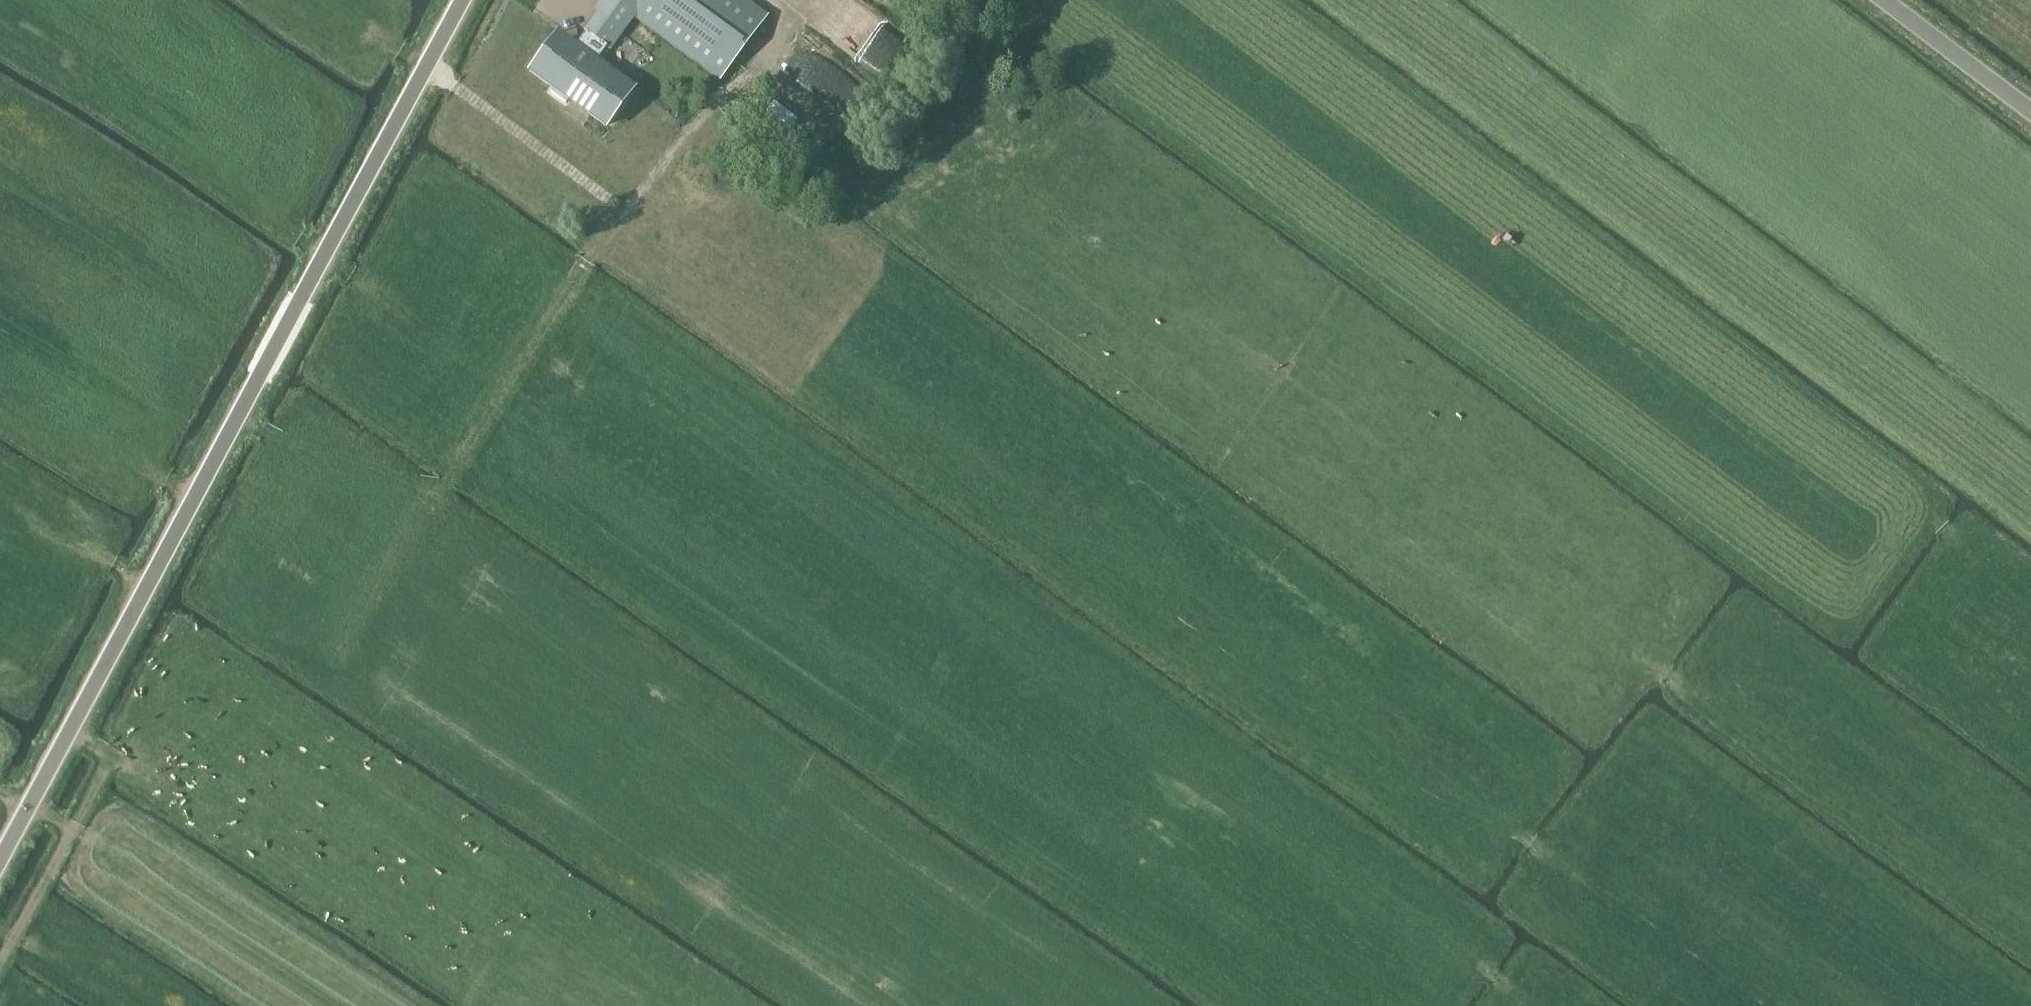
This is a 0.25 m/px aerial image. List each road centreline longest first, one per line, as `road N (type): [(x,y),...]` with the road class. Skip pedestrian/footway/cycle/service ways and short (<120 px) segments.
road 1 (unclassified): [(0,859),(460,0)]
road 2 (unclassified): [(2030,110),(1887,0)]

